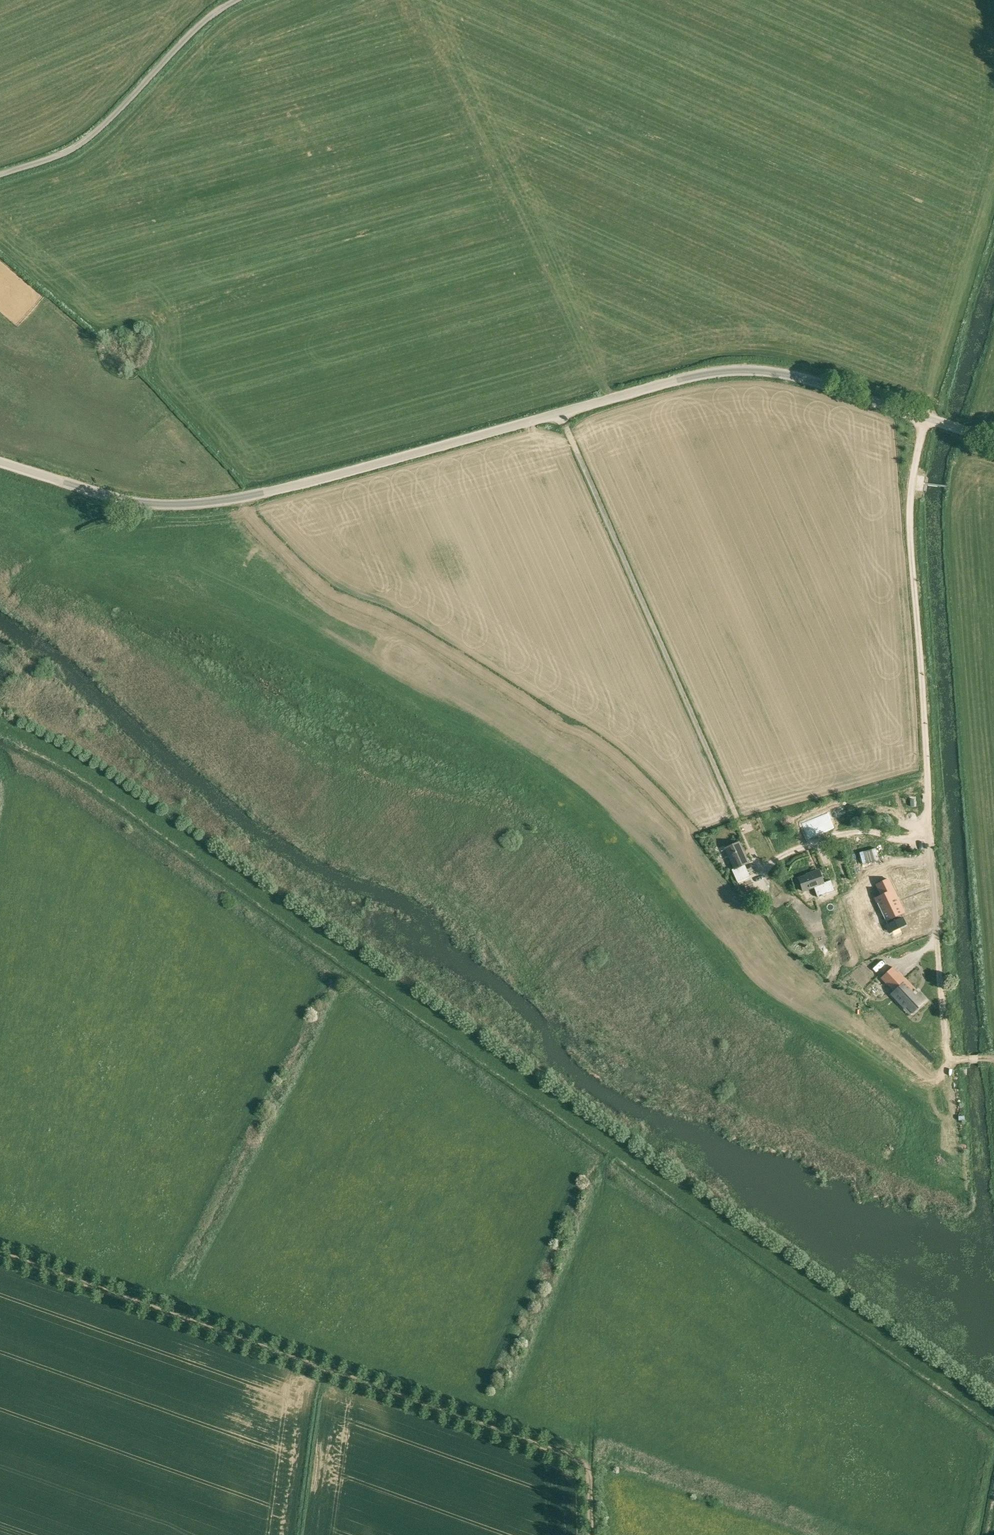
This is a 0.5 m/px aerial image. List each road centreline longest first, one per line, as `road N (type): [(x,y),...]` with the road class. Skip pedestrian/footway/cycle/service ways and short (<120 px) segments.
road 1 (unclassified): [(0,462),(123,500),(195,505),(286,490),(693,377),(738,371),(780,374),(993,444)]
road 2 (track): [(0,1255),(588,1465),(593,1534)]
road 3 (track): [(925,422),(910,536),(942,1005),(948,1057),(963,1060)]
road 4 (unclassified): [(0,173),(87,139),(194,30),(236,0)]
road 5 (track): [(930,825),(902,840),(870,831),(828,837),(760,872)]

